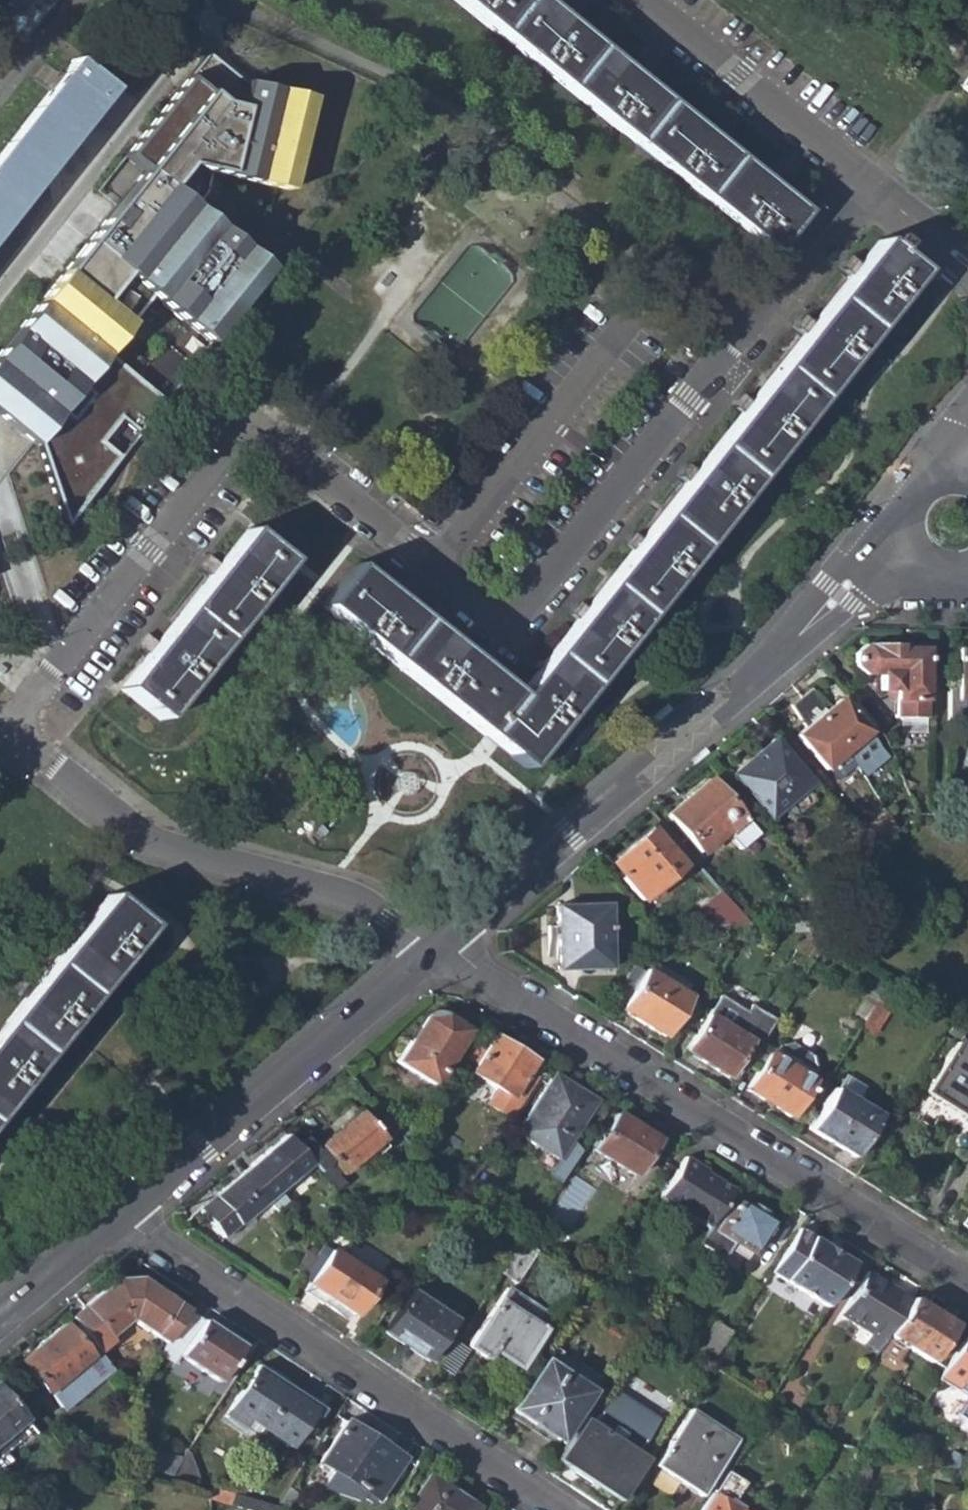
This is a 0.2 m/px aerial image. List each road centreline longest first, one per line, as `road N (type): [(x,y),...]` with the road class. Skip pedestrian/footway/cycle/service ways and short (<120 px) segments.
road 1 (residential): [(0,739),(237,423),(484,612),(506,621),(537,613),(869,182)]
road 2 (residential): [(967,1282),(442,940)]
road 3 (residential): [(920,551),(823,609),(442,940)]
road 4 (residential): [(124,1217),(545,1509)]
road 5 (residential): [(442,940),(306,881),(162,844),(58,762),(0,743)]
road 6 (residential): [(442,940),(124,1217)]
road 7 (residential): [(869,182),(640,0)]
road 8 (residential): [(124,1217),(0,1320)]
road 9 (residential): [(967,268),(869,182)]

